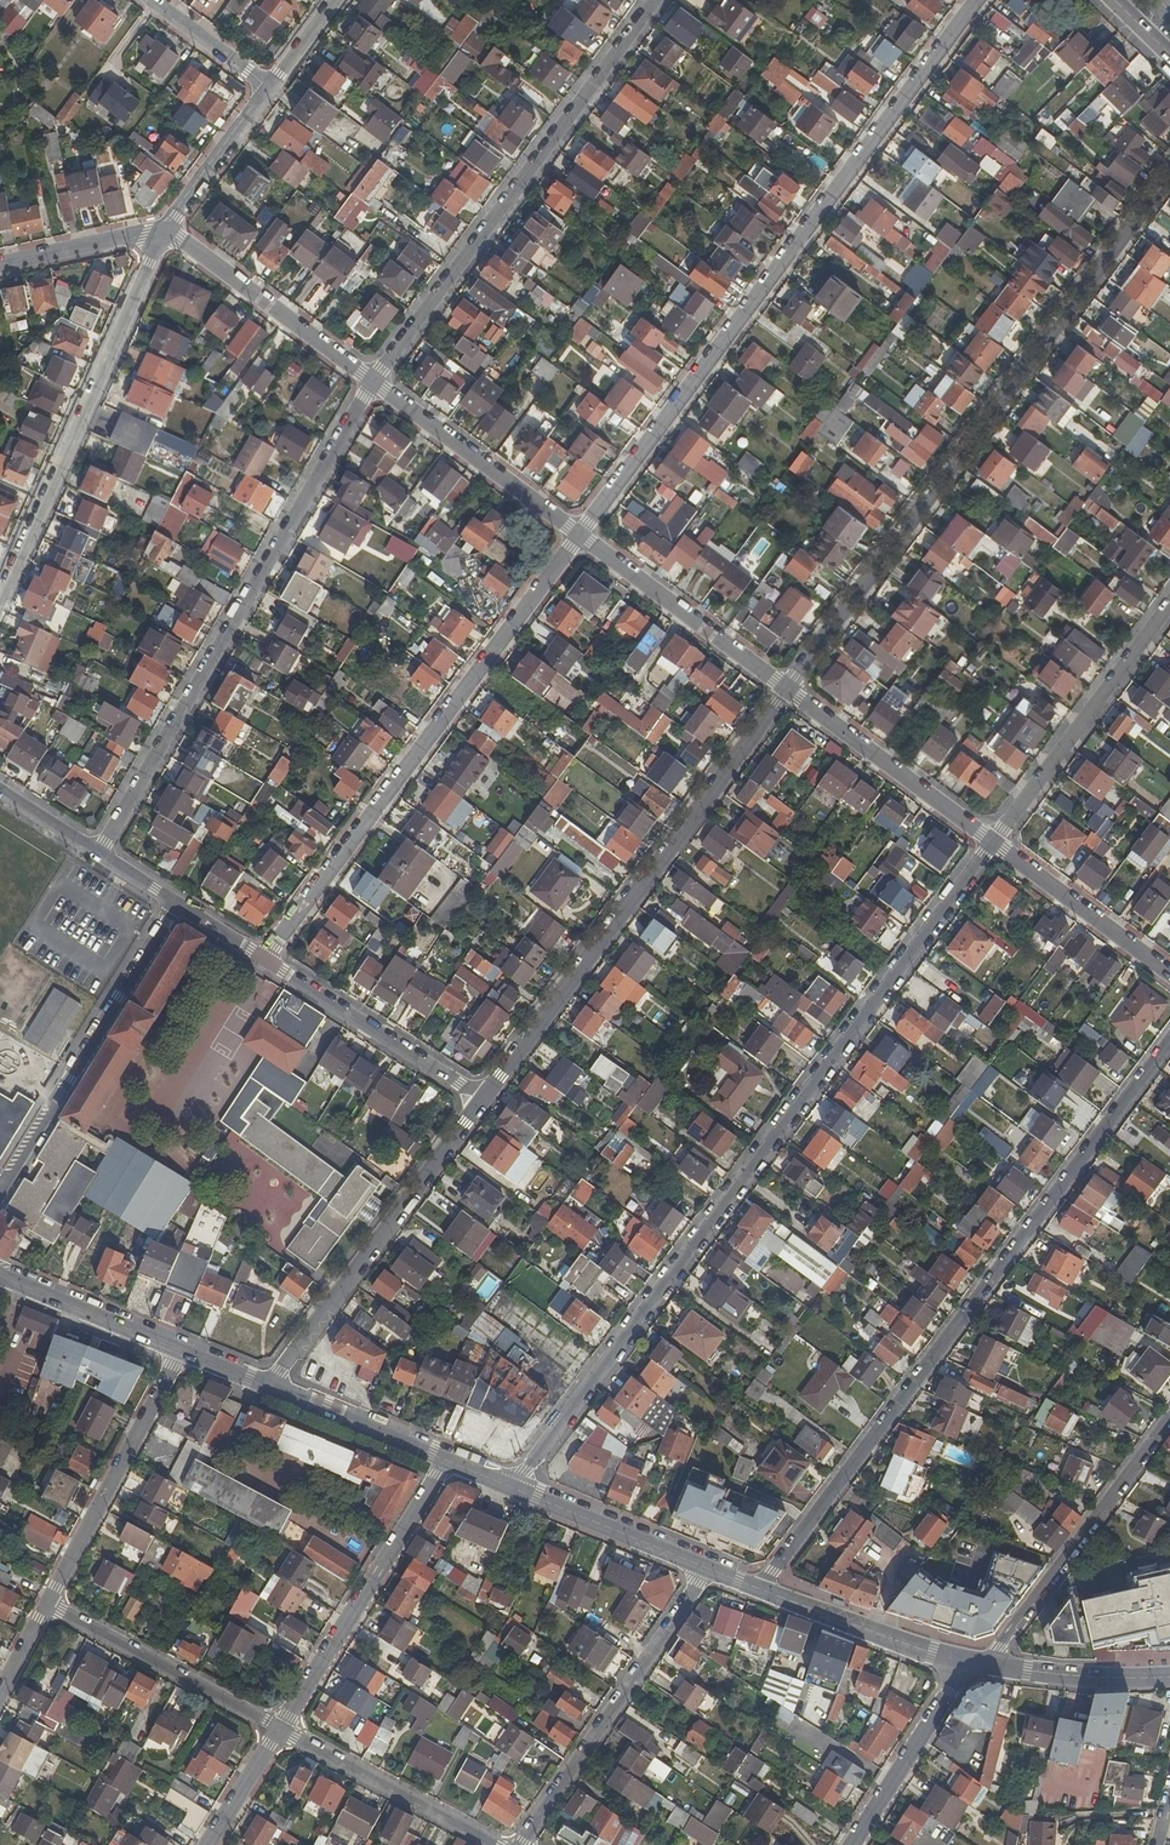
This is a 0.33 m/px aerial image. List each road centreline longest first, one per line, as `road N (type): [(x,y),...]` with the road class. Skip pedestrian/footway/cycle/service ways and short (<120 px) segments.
road 1 (residential): [(992,842),(604,1357),(517,1488)]
road 2 (residential): [(1169,1042),(779,1564),(767,1592)]
road 3 (residential): [(976,0),(579,535)]
road 4 (residential): [(787,689),(1169,173)]
road 5 (residential): [(96,856),(371,382)]
road 6 (residential): [(579,535),(265,961)]
road 7 (residential): [(482,1105),(787,689)]
road 8 (residential): [(371,382),(655,0)]
road 9 (residential): [(162,233),(0,605)]
road 10 (residential): [(274,1389),(280,1371),(482,1105)]
road 11 (residential): [(0,1192),(175,905)]
road 12 (residential): [(516,1844),(692,1595),(702,1567)]
road 13 (residential): [(445,1459),(280,1729)]
road 14 (residential): [(1169,1413),(988,1665)]
road 15 (residential): [(1169,600),(992,842)]
road 16 (residential): [(50,1600),(178,1350)]
road 17 (residential): [(50,1600),(280,1729)]
road 18 (residential): [(265,961),(482,1105)]
road 19 (residential): [(787,689),(579,535)]
road 20 (residential): [(579,535),(371,382)]
road 21 (residential): [(371,382),(162,233)]
road 22 (residential): [(992,842),(787,689)]
road 23 (residential): [(280,1729),(494,1844)]
road 24 (residential): [(1169,974),(992,842)]
road 25 (residential): [(962,1660),(950,1693),(852,1844)]
road 26 (secondary): [(767,1592),(962,1660)]
road 27 (secondary): [(517,1488),(702,1567)]
road 28 (secondary): [(0,1276),(178,1350)]
road 29 (secondary): [(274,1389),(445,1459)]
road 30 (secondary): [(988,1665),(1169,1676)]
road 31 (residential): [(268,87),(162,233)]
road 32 (residential): [(0,269),(162,233)]
road 33 (residential): [(268,87),(154,0)]
road 34 (residential): [(280,1729),(207,1844)]

